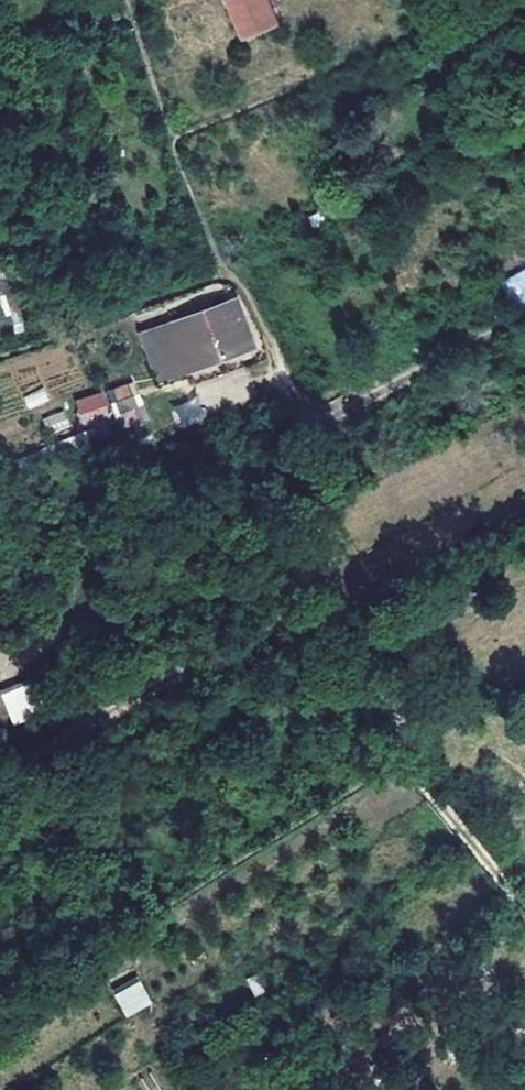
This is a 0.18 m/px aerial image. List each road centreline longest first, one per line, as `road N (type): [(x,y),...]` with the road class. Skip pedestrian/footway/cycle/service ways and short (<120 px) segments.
road 1 (track): [(275,351),(313,442),(319,514),(291,531),(314,593),(405,746),(413,774),(524,912)]

